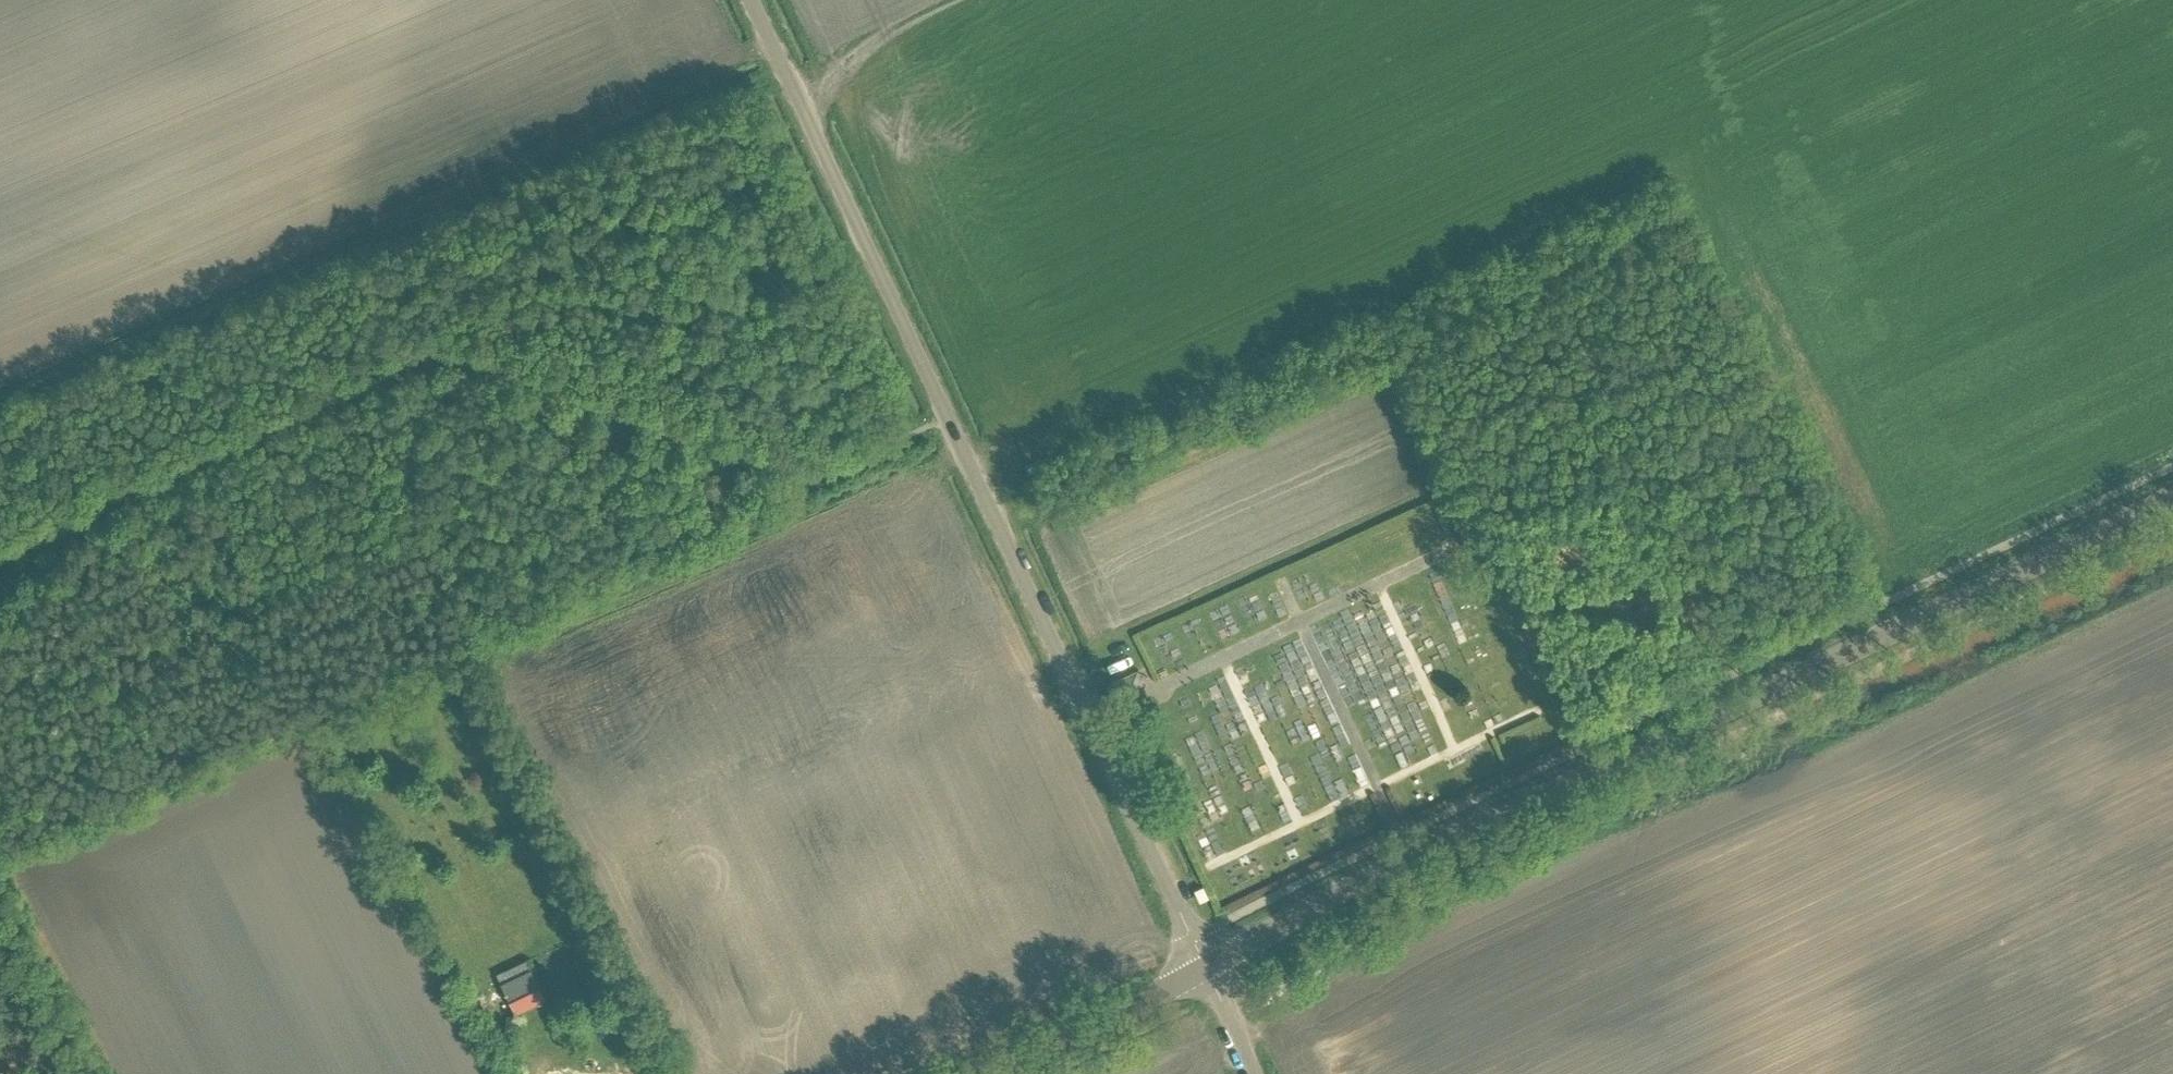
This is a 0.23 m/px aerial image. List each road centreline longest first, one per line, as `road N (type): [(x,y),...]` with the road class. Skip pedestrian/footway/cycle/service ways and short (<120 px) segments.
road 1 (tertiary): [(1205,964),(1408,857),(2172,498)]
road 2 (unclassified): [(1205,964),(752,0)]
road 3 (tertiary): [(983,1073),(1205,964)]
road 4 (unclassified): [(1257,1073),(1205,964)]

